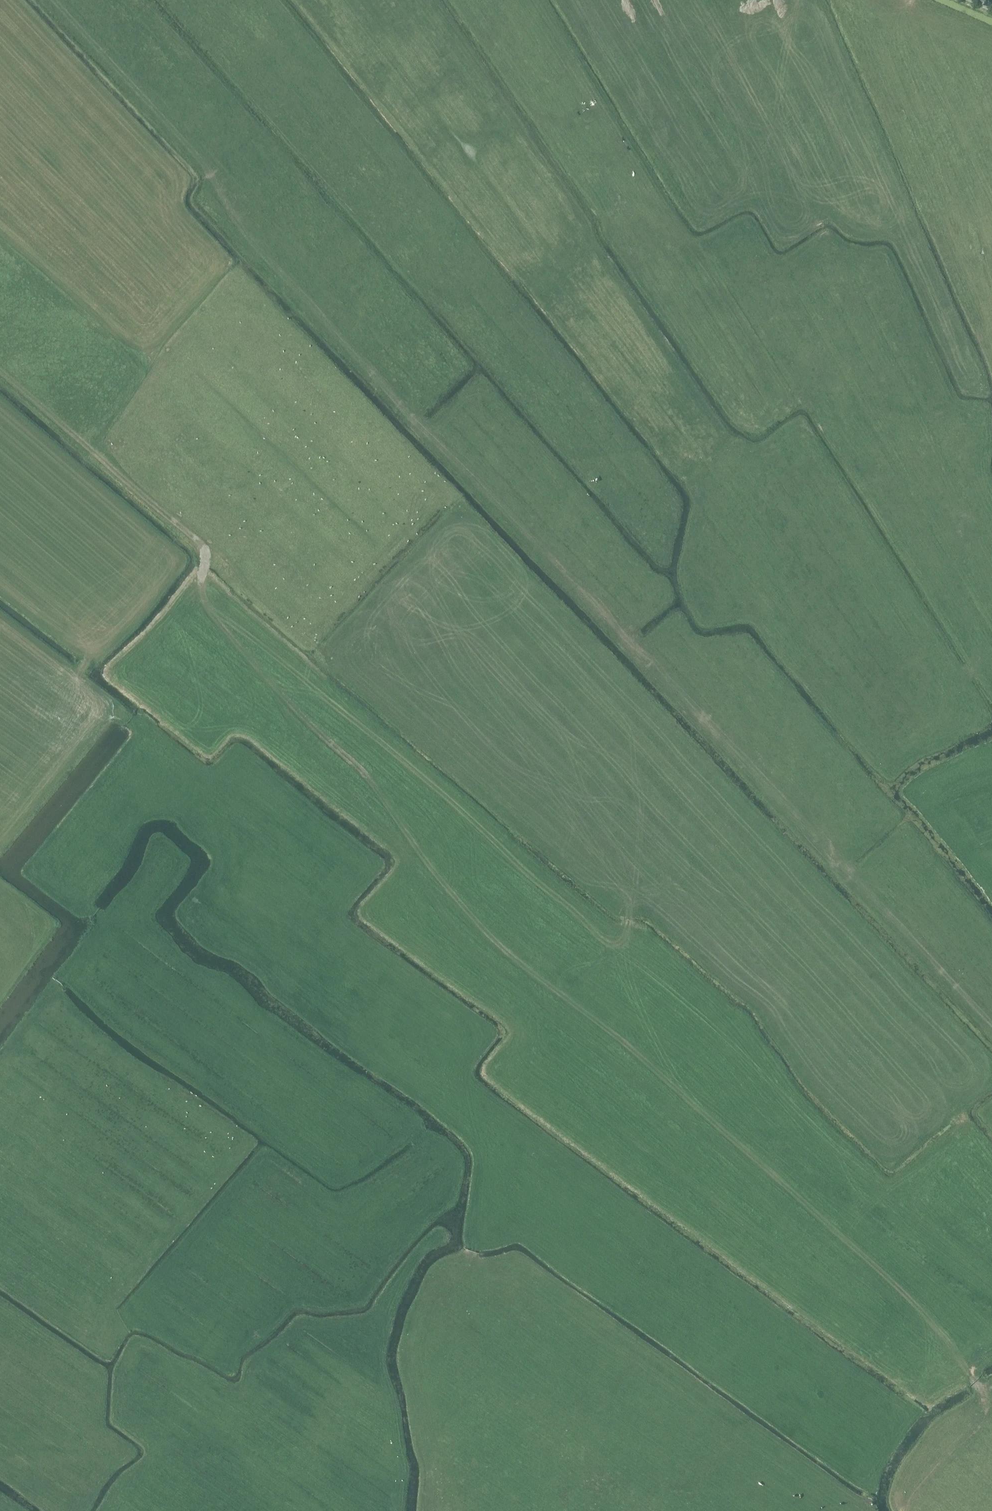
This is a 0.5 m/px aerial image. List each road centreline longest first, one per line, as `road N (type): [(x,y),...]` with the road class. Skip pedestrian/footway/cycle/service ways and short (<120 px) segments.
road 1 (track): [(0,373),(207,552),(203,599),(255,667),(371,782),(486,931),(929,1318),(991,1403)]
road 2 (track): [(991,1025),(429,440),(216,194),(63,0)]
road 3 (track): [(986,1398),(905,1484),(904,1510)]

